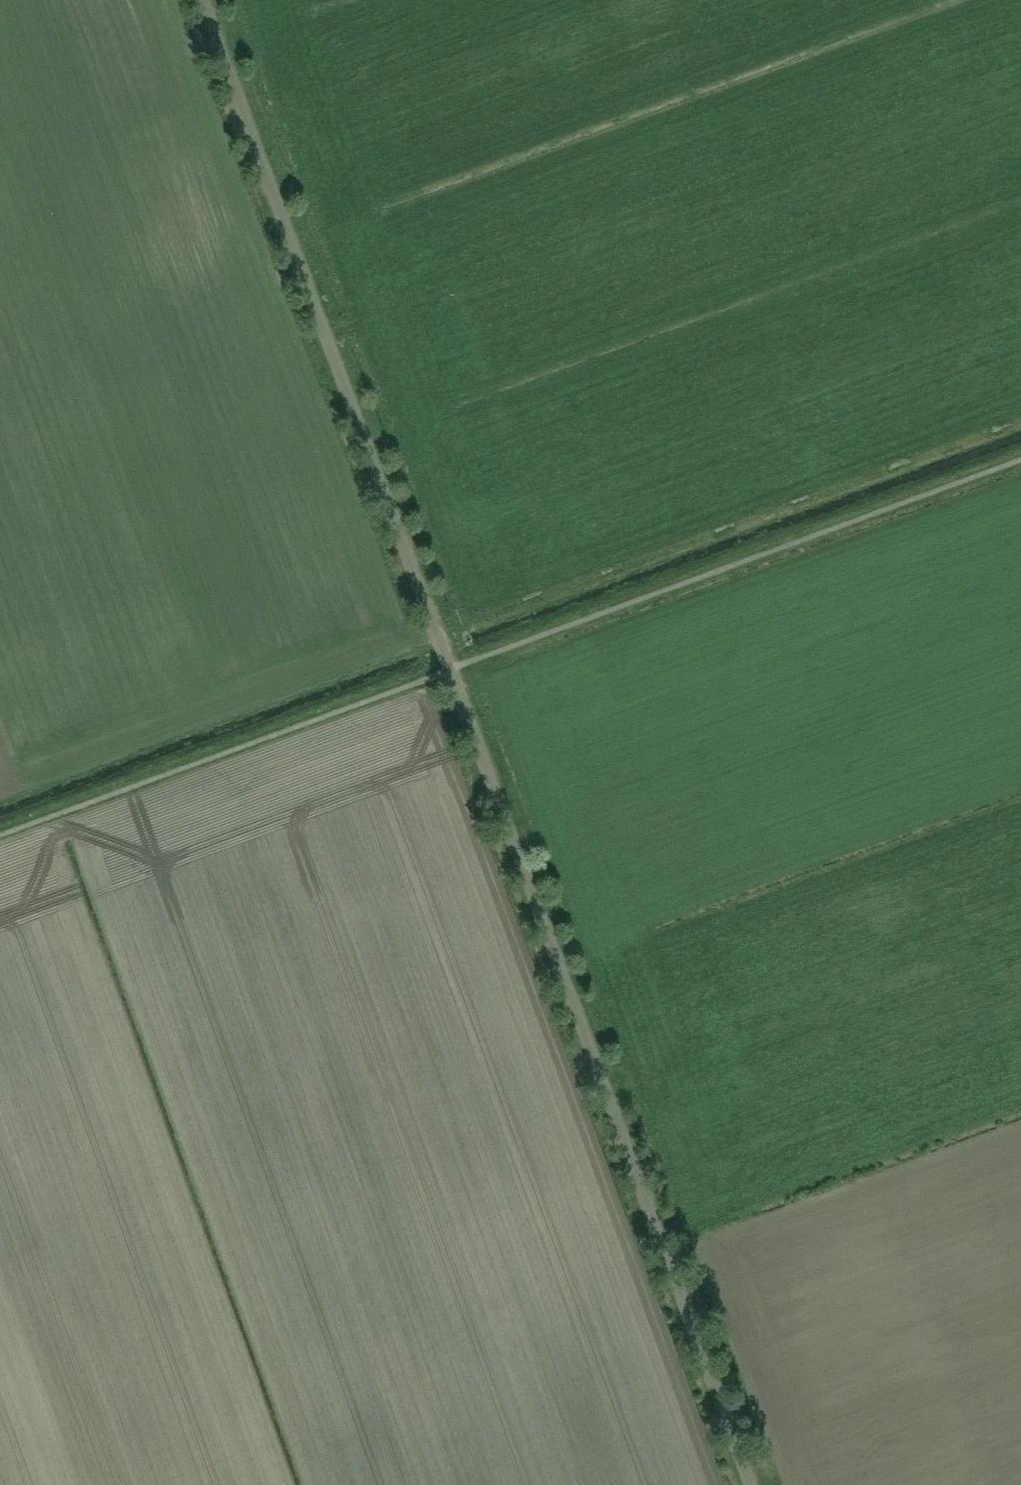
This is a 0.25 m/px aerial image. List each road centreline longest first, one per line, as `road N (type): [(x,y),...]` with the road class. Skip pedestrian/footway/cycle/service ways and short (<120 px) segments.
road 1 (unclassified): [(744,1484),(208,0)]

